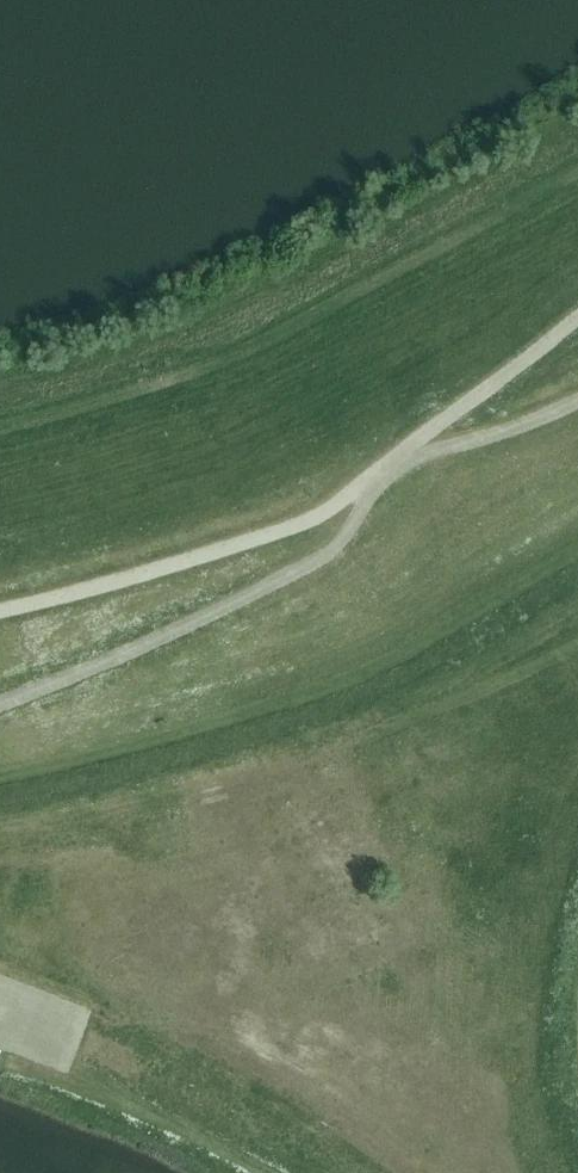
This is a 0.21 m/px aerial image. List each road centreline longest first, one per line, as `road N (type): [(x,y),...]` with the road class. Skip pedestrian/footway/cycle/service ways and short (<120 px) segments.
road 1 (track): [(0,617),(272,541),(382,493),(428,440),(577,323)]
road 2 (track): [(382,493),(352,539),(324,563),(203,626),(0,709)]
road 3 (track): [(577,406),(396,480)]

